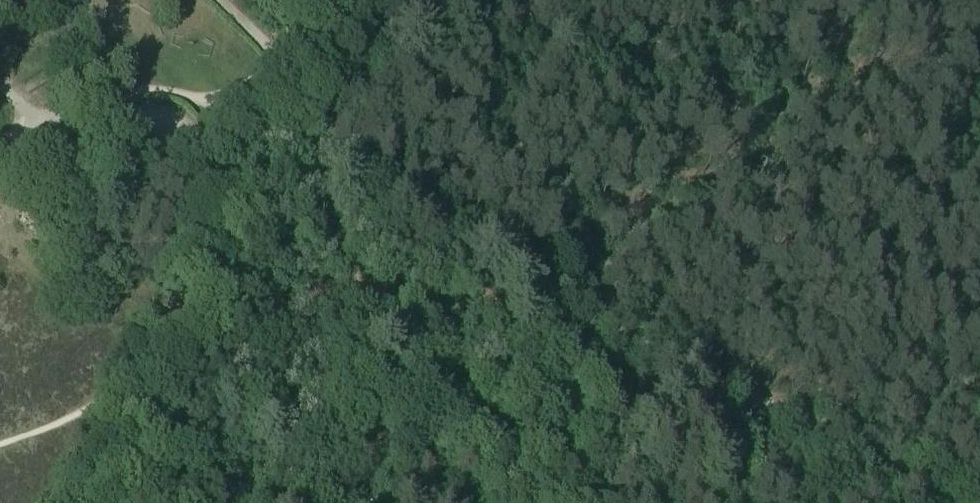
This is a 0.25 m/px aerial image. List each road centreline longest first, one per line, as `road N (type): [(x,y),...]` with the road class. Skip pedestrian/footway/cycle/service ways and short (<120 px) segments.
road 1 (track): [(621,325),(247,121)]
road 2 (track): [(92,502),(149,399),(261,130)]
road 3 (track): [(948,502),(621,325)]
road 4 (track): [(493,502),(621,325)]
road 5 (track): [(226,0),(273,46),(285,75),(247,121),(204,135)]

